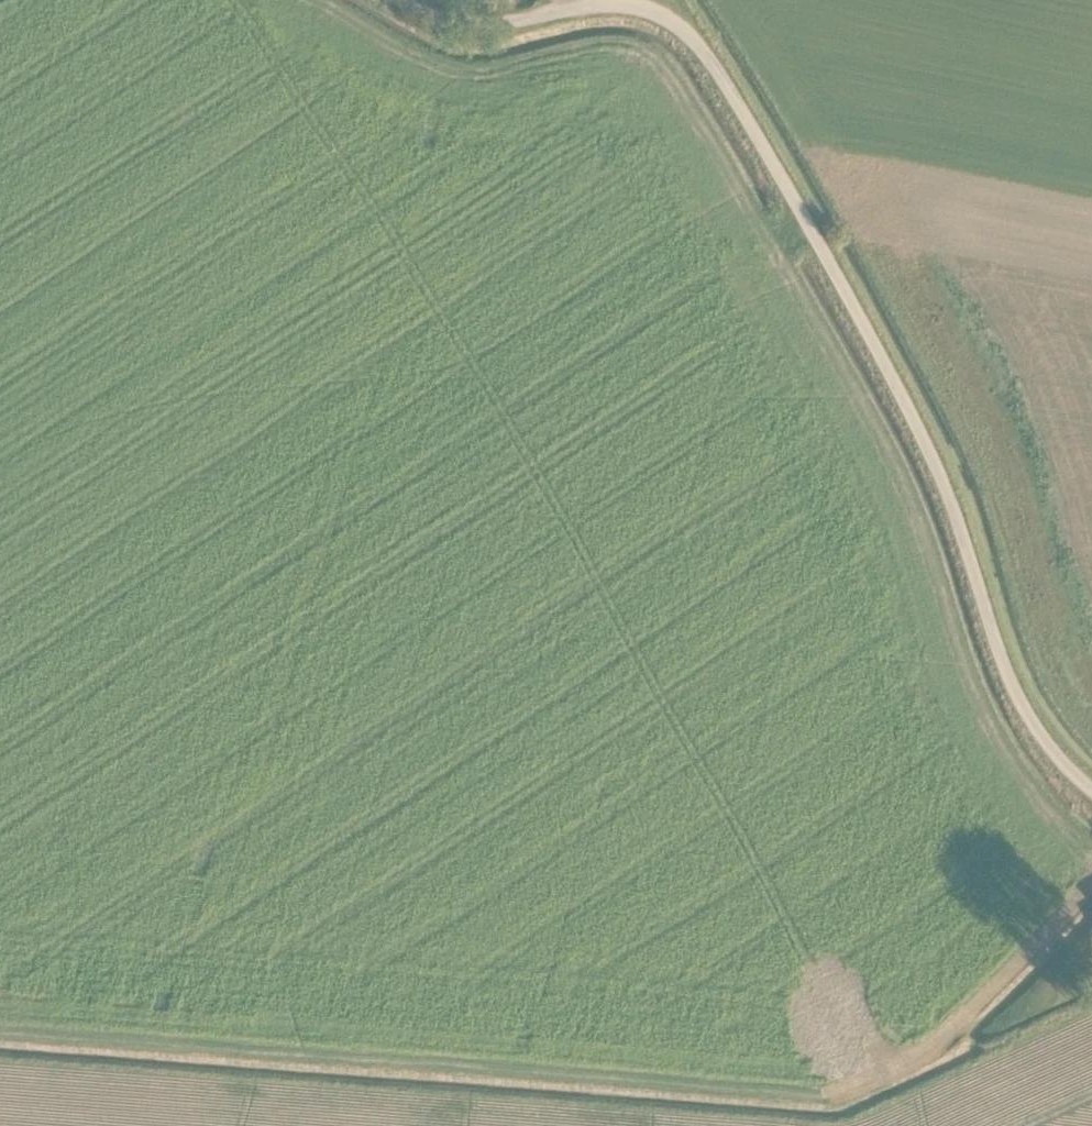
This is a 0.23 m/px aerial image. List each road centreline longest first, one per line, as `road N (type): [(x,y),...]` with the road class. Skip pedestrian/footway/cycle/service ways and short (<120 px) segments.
road 1 (unclassified): [(1091,790),(1017,695),(934,459),(813,231),(694,39),(663,16),(625,3),(481,24),(397,0)]

